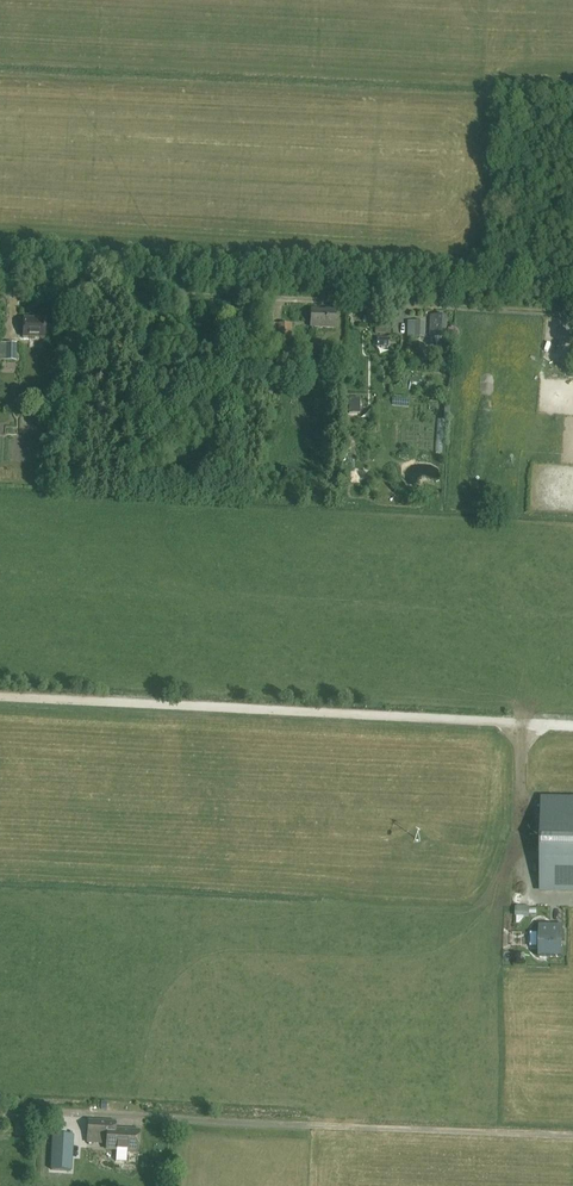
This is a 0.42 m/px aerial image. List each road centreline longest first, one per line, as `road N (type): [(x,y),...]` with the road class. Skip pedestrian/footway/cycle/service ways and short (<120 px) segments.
road 1 (track): [(572,726),(0,696)]
road 2 (track): [(572,1135),(0,1110)]
road 3 (track): [(572,312),(9,284)]

